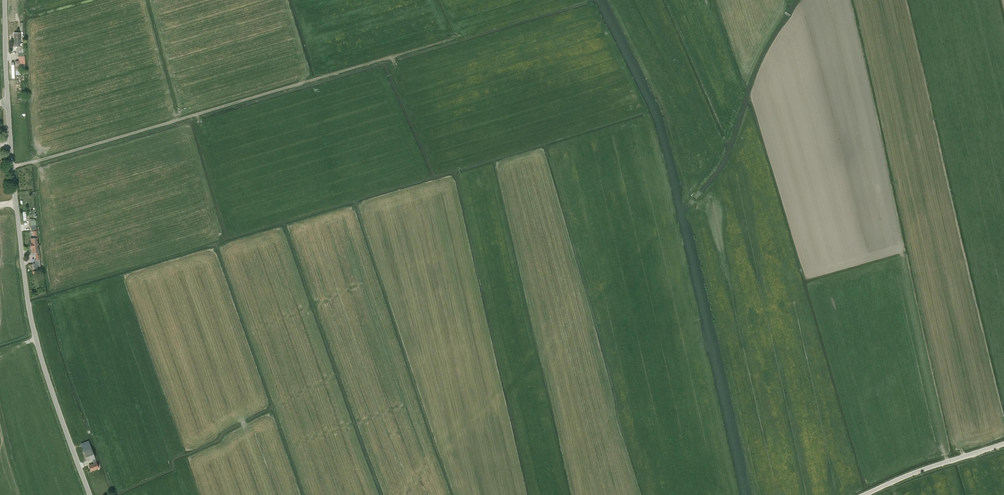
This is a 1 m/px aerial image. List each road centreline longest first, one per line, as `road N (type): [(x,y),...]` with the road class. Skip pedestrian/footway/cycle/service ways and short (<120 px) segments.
road 1 (unclassified): [(91,494),(27,309),(3,0)]
road 2 (unclassified): [(866,494),(1003,445)]

